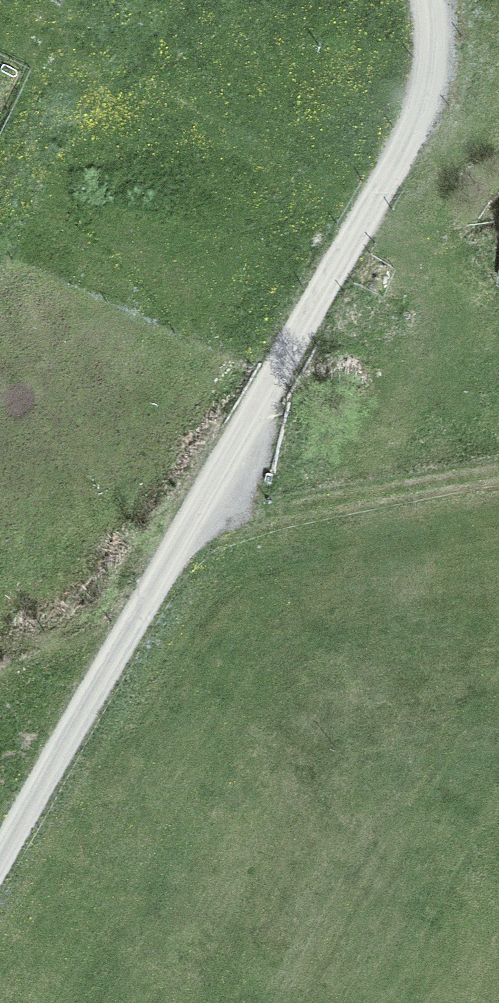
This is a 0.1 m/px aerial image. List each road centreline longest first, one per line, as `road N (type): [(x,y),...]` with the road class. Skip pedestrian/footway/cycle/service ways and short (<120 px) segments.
road 1 (track): [(0,884),(190,525),(405,148),(431,61),(426,0)]
road 2 (track): [(190,525),(498,481)]

